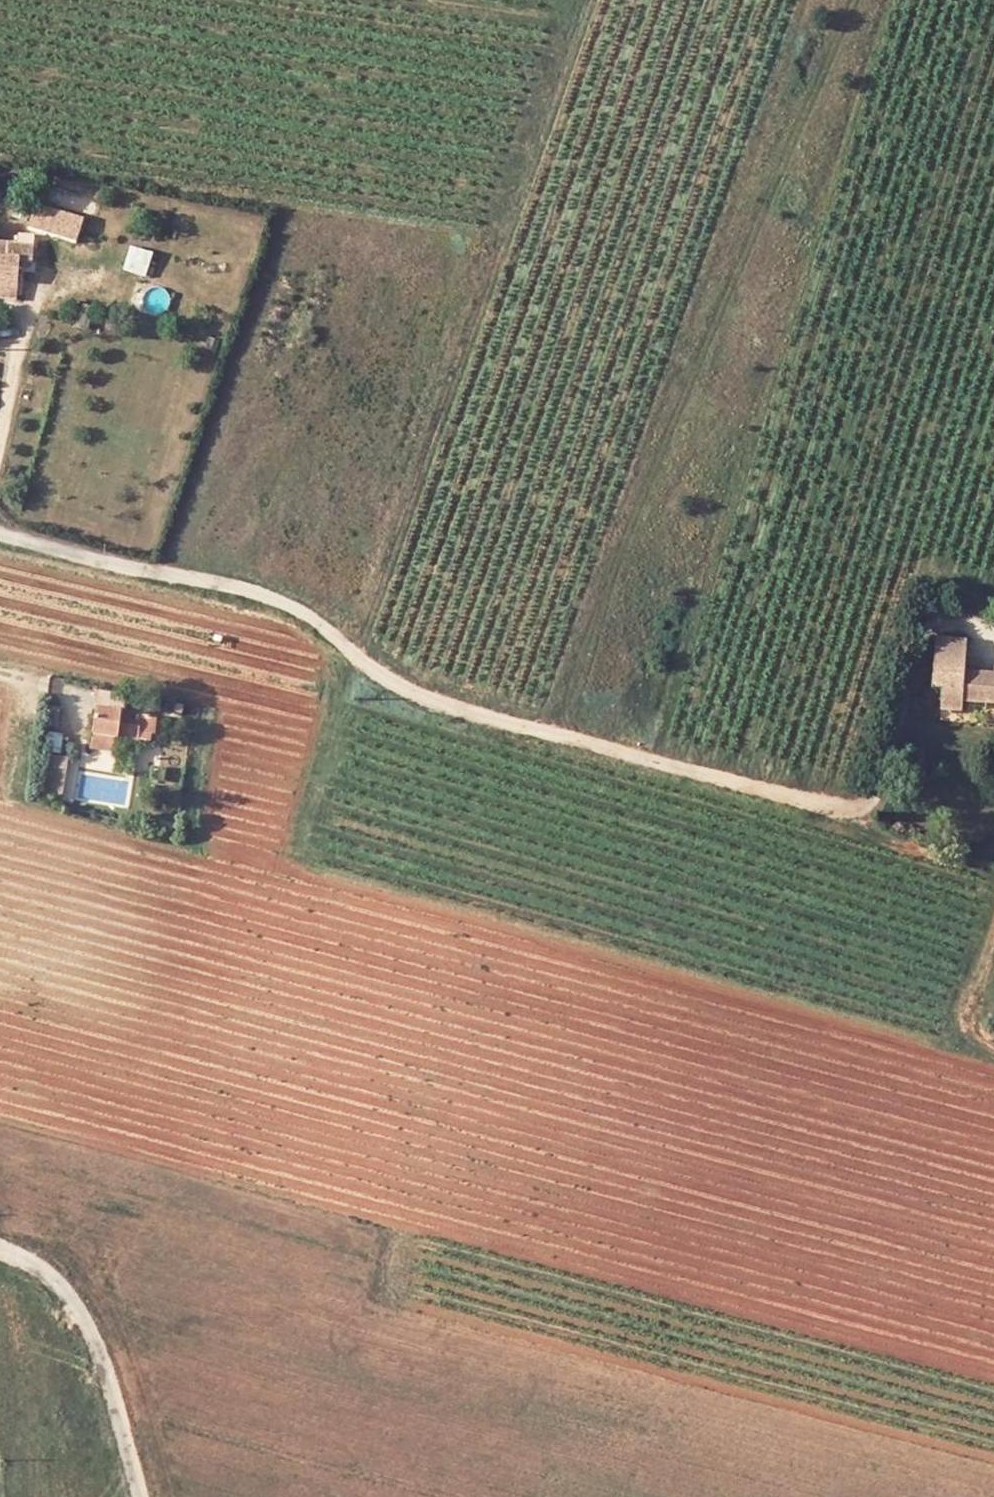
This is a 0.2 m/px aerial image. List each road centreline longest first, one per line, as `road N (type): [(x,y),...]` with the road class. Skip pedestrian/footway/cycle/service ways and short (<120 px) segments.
road 1 (unclassified): [(0,1260),(80,1317),(142,1496)]

